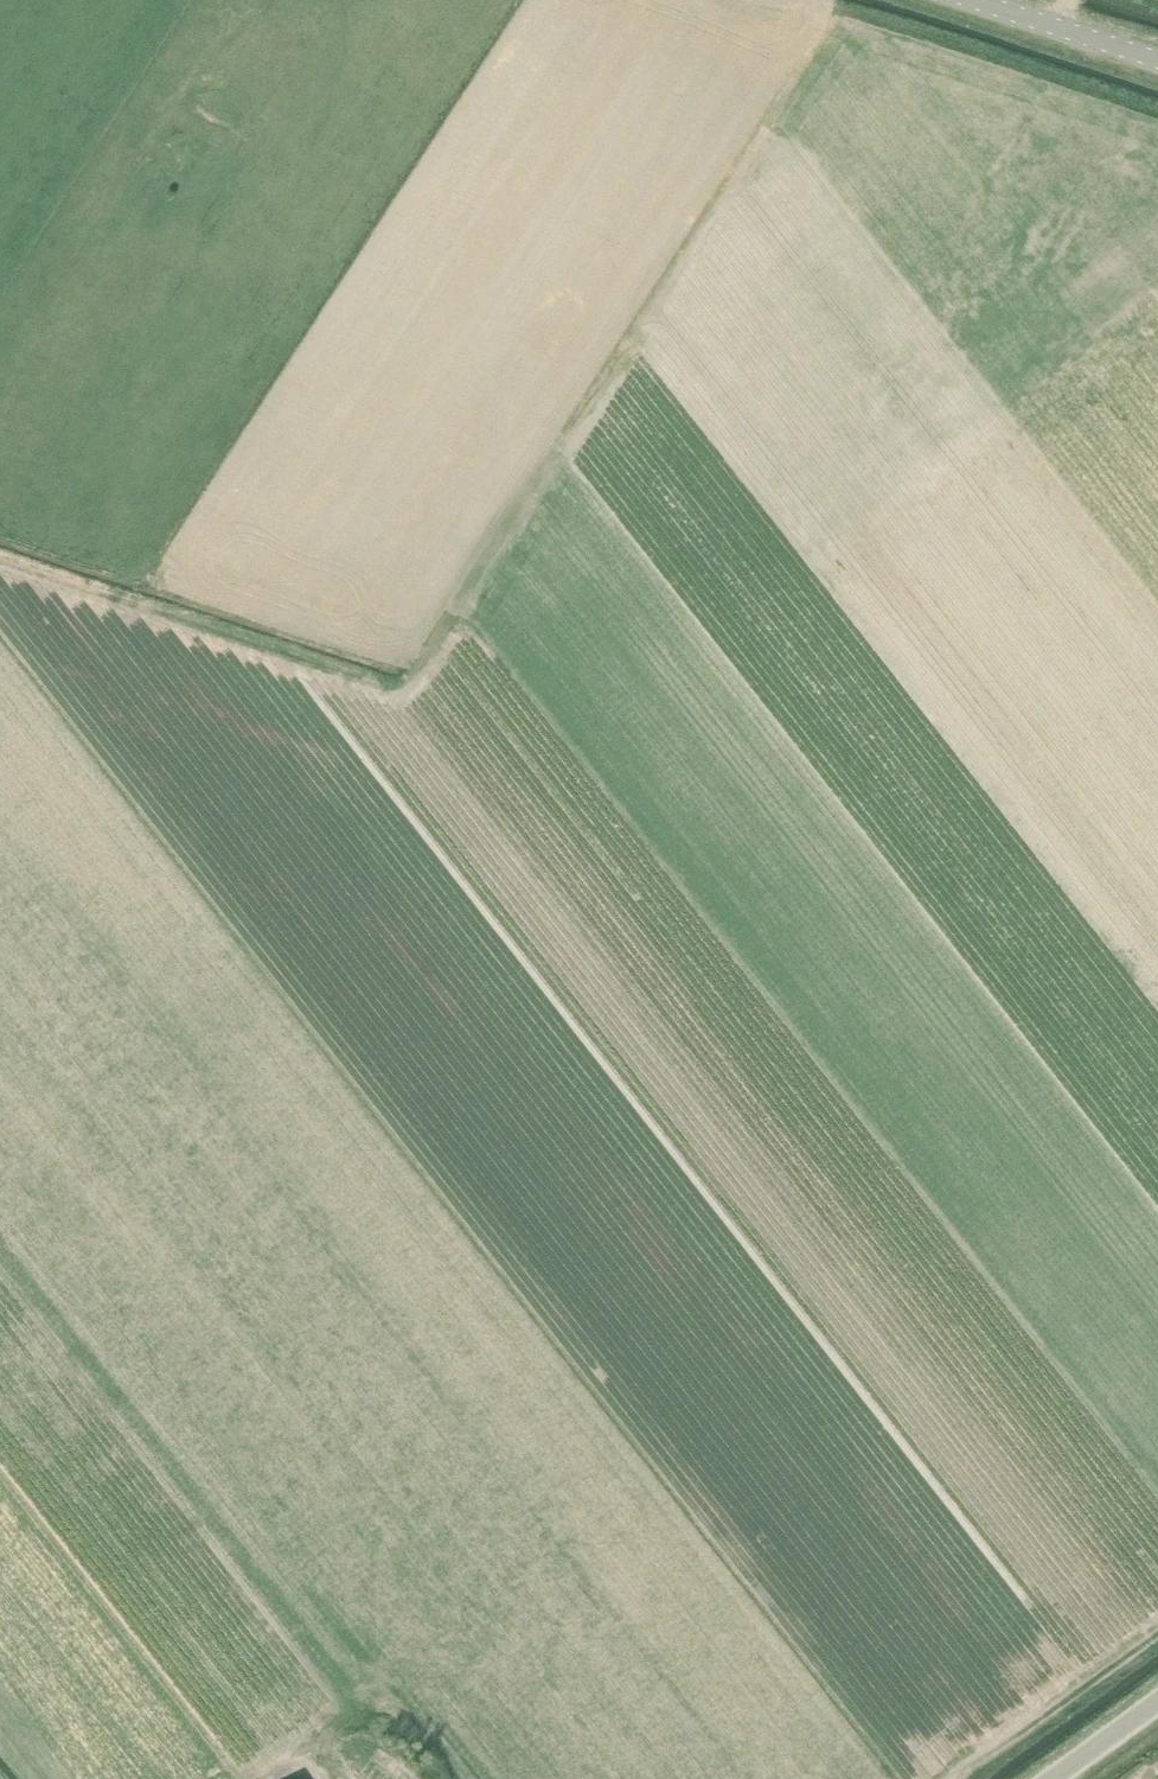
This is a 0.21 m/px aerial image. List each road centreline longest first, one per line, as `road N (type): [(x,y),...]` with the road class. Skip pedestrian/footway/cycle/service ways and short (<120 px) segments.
road 1 (tertiary): [(1157,60),(970,0)]
road 2 (unclassified): [(1044,1778),(1157,1697)]

